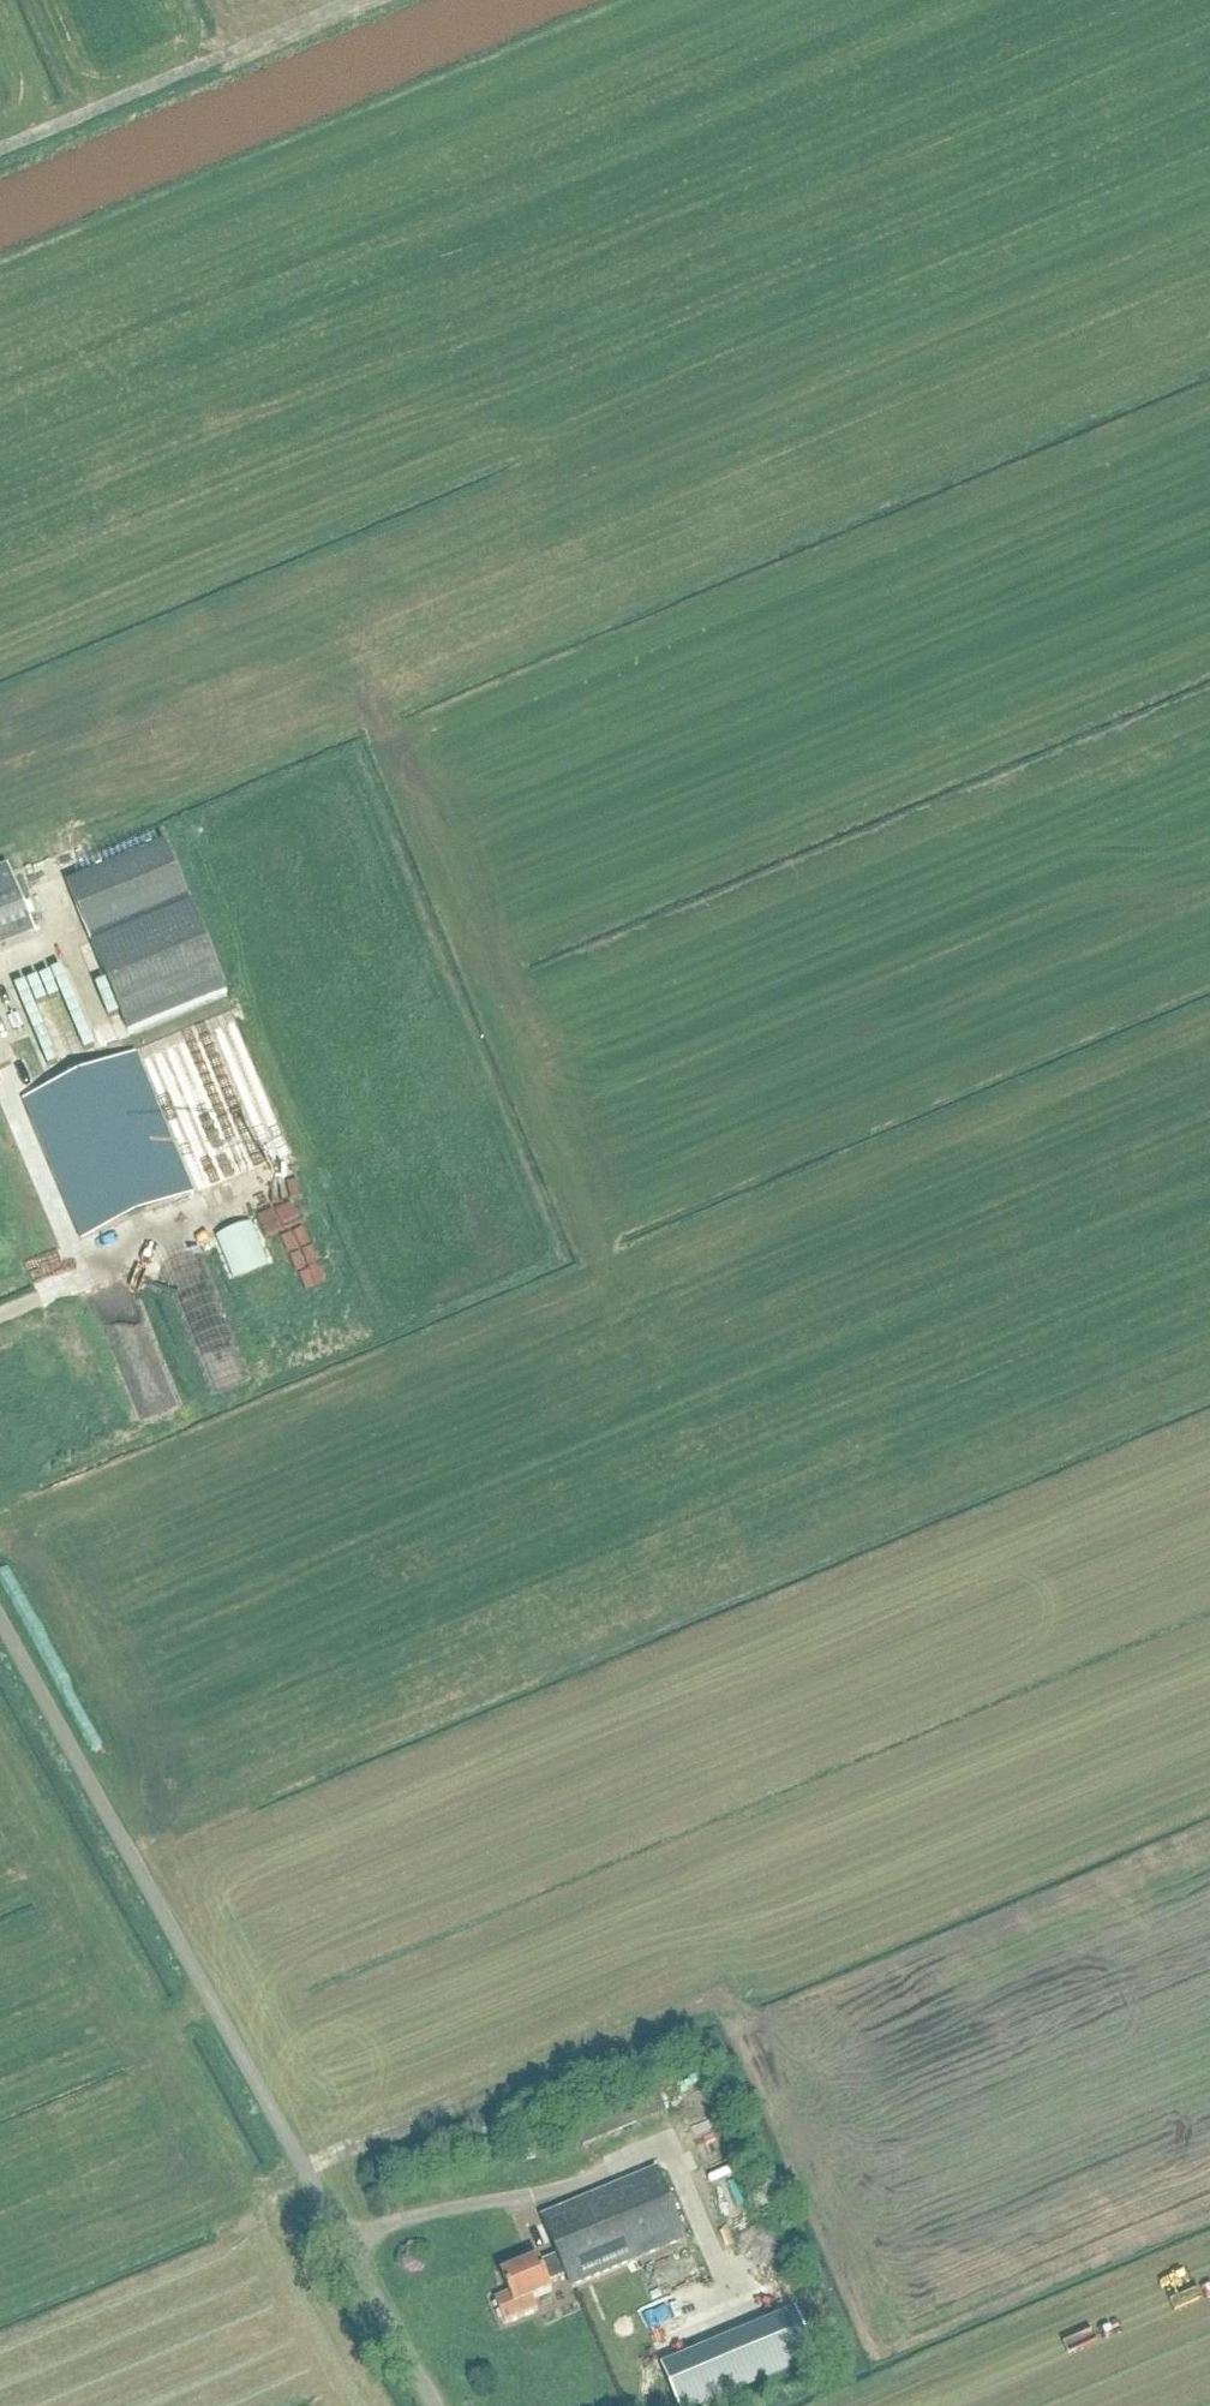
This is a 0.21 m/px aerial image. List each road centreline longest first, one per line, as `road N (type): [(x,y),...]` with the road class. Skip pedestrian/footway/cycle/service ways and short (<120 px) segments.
road 1 (unclassified): [(441,2405),(0,1612)]

